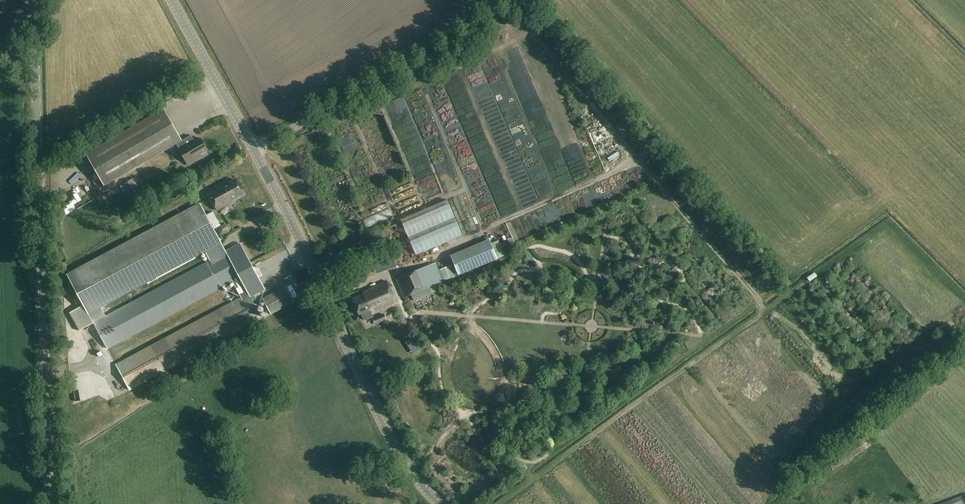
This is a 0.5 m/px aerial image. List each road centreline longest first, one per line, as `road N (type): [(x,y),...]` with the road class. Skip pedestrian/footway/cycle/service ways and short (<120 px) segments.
road 1 (tertiary): [(52,503),(33,0)]
road 2 (track): [(511,0),(762,306),(750,324)]
road 3 (tertiary): [(432,503),(368,403),(300,240),(252,149)]
road 4 (unclassified): [(252,149),(453,47),(498,0)]
road 5 (tertiary): [(252,149),(171,0)]
road 6 (track): [(487,228),(638,162)]

